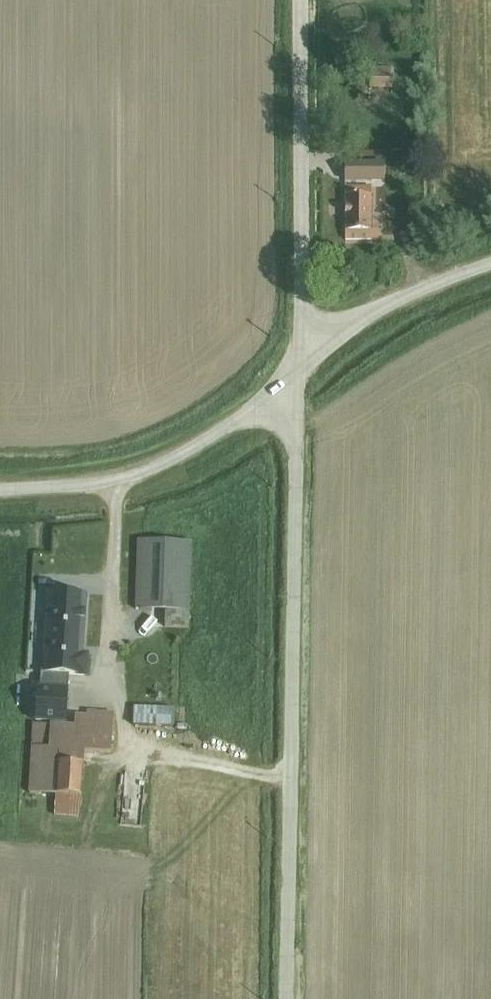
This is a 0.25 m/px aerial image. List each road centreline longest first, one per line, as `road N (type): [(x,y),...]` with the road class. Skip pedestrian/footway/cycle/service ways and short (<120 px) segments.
road 1 (unclassified): [(287,998),(300,365)]
road 2 (unclassified): [(300,365),(300,0)]
road 3 (unclassified): [(0,494),(122,482),(226,428),(300,365)]
road 4 (residential): [(300,365),(377,313),(490,266)]

